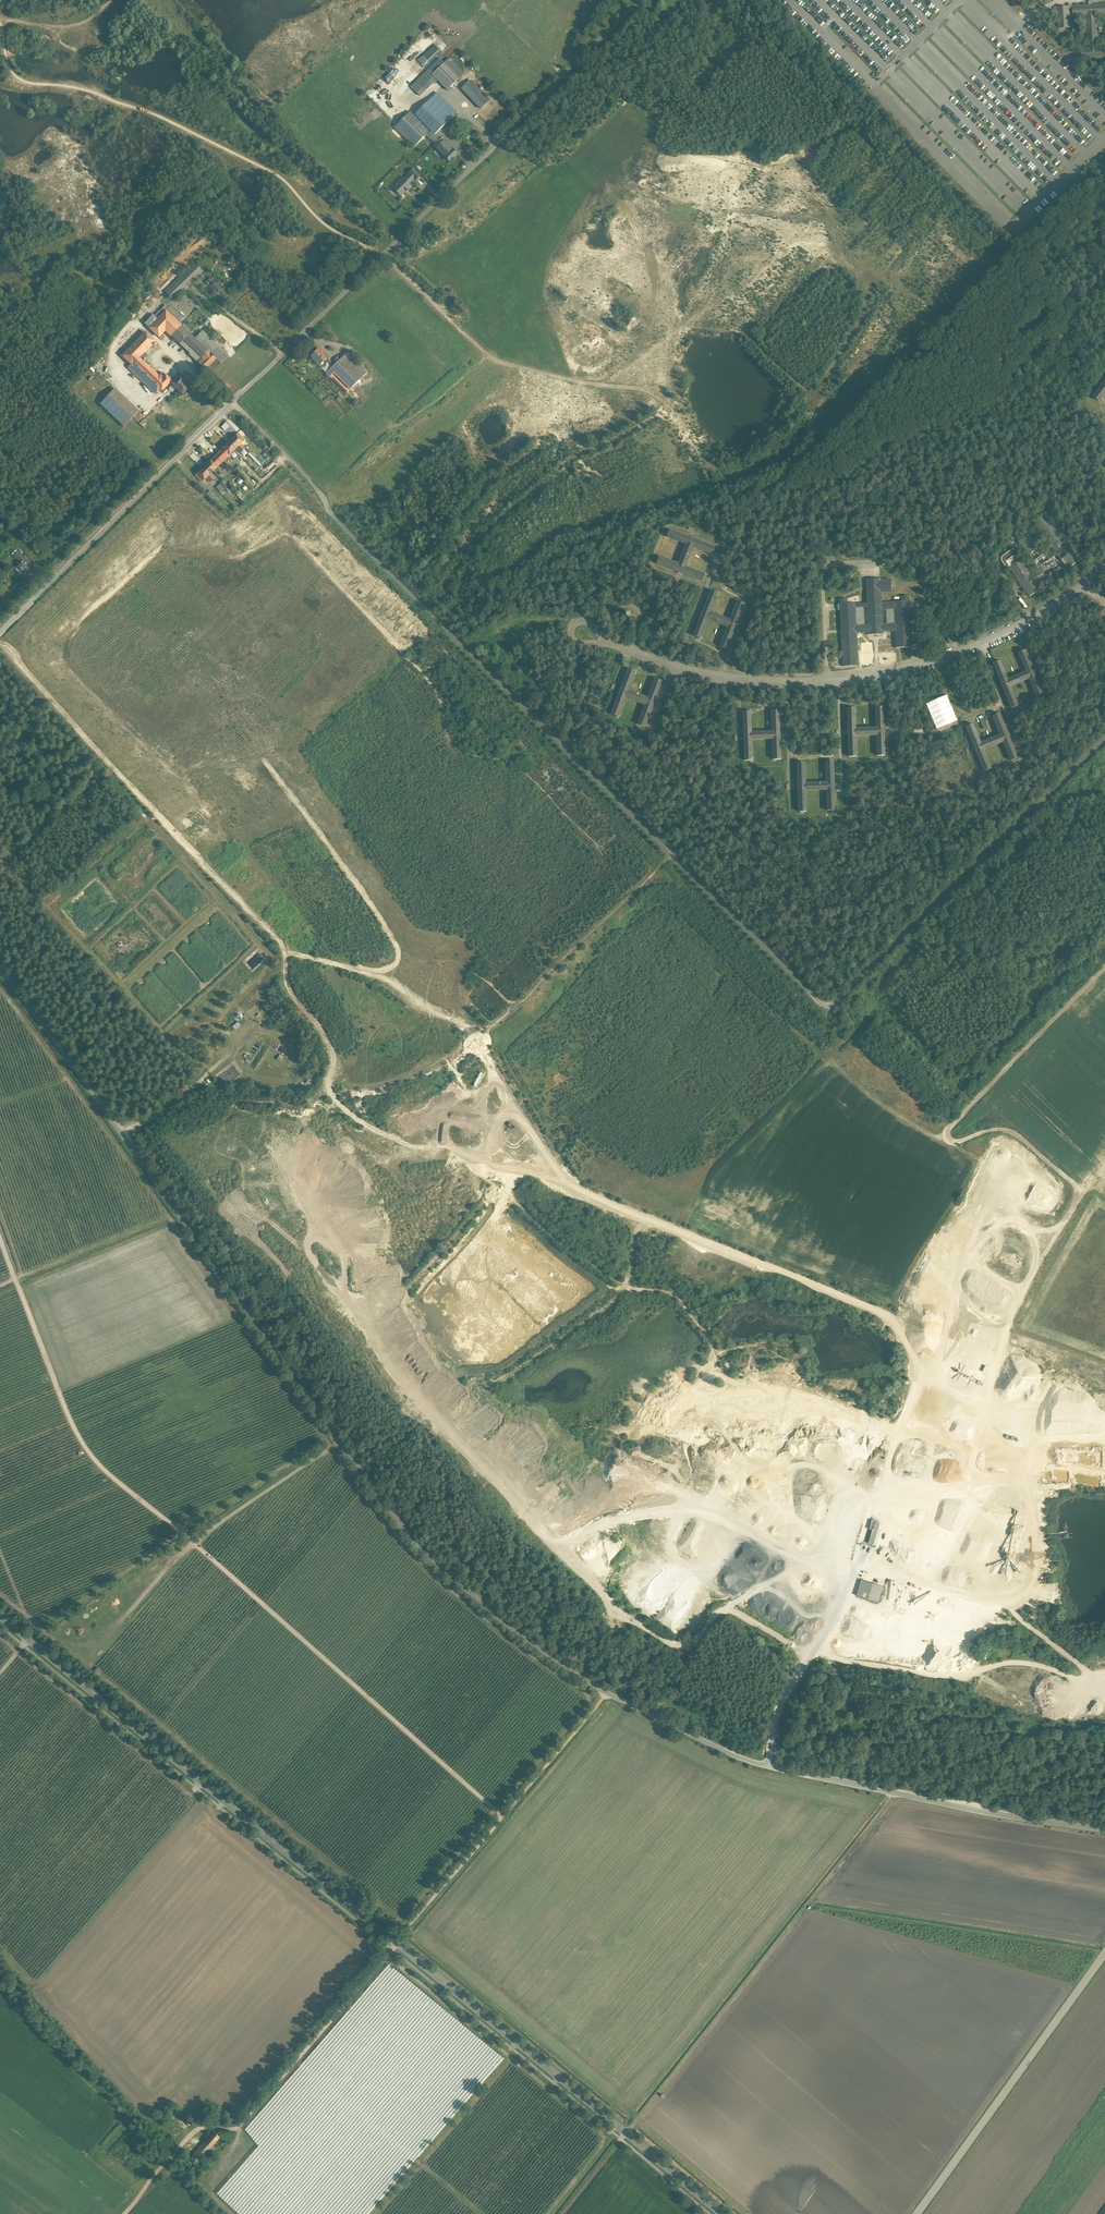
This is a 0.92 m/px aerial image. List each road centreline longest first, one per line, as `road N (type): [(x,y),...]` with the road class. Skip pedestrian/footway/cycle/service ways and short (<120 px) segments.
road 1 (unclassified): [(1104,1830),(751,1762),(598,1686),(505,1622),(386,1505),(0,965)]
road 2 (track): [(1104,739),(834,1004),(823,1005),(341,525),(232,404)]
road 3 (track): [(505,361),(544,447),(559,458),(582,457),(666,417),(695,455),(737,480),(800,451),(819,424),(825,383),(869,305),(868,289),(855,271),(778,229),(621,184),(618,197),(648,239),(657,276),(651,327),(632,366),(606,388),(526,368)]
road 4 (secondary): [(722,2213),(0,1615)]
road 5 (unclassified): [(0,633),(641,0)]
road 6 (residential): [(609,643),(732,677),(879,675),(998,639),(1104,567)]
road 7 (track): [(380,256),(336,231),(269,173),(164,121),(13,78),(0,28)]
road 8 (track): [(894,1793),(621,2139)]
road 9 (track): [(123,2213),(198,2130),(248,2119),(397,1942)]
road 10 (unclassified): [(913,2213),(1104,1952)]
road 11 (track): [(299,1052),(258,1028),(175,1103),(143,1124),(118,1128)]
road 12 (track): [(505,361),(383,254)]

